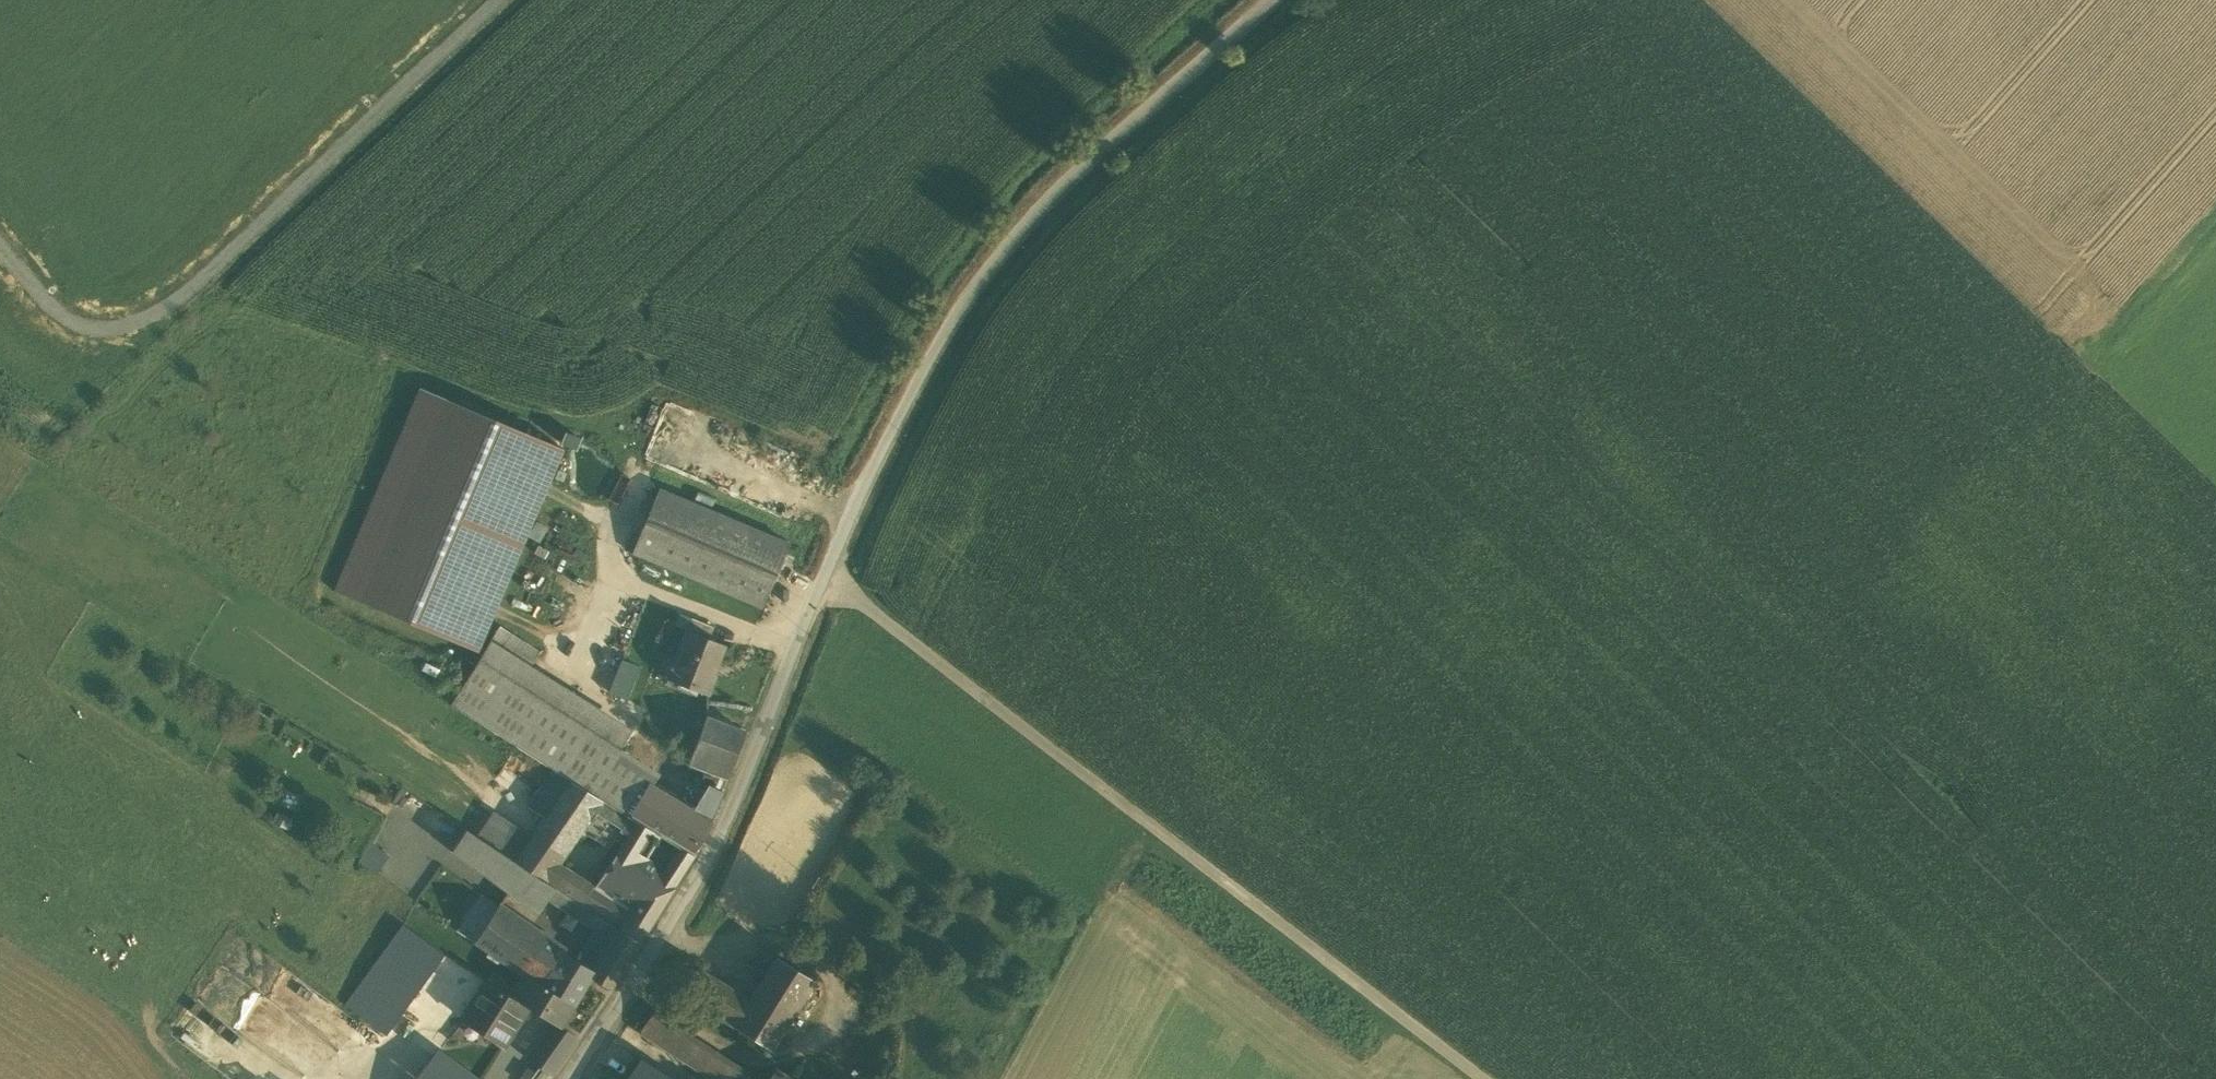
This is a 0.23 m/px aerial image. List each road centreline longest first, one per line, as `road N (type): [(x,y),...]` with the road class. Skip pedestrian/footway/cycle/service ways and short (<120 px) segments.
road 1 (residential): [(1276,0),(1051,203),(966,304),(830,579),(716,863),(584,1078)]
road 2 (track): [(830,579),(1485,1078)]

